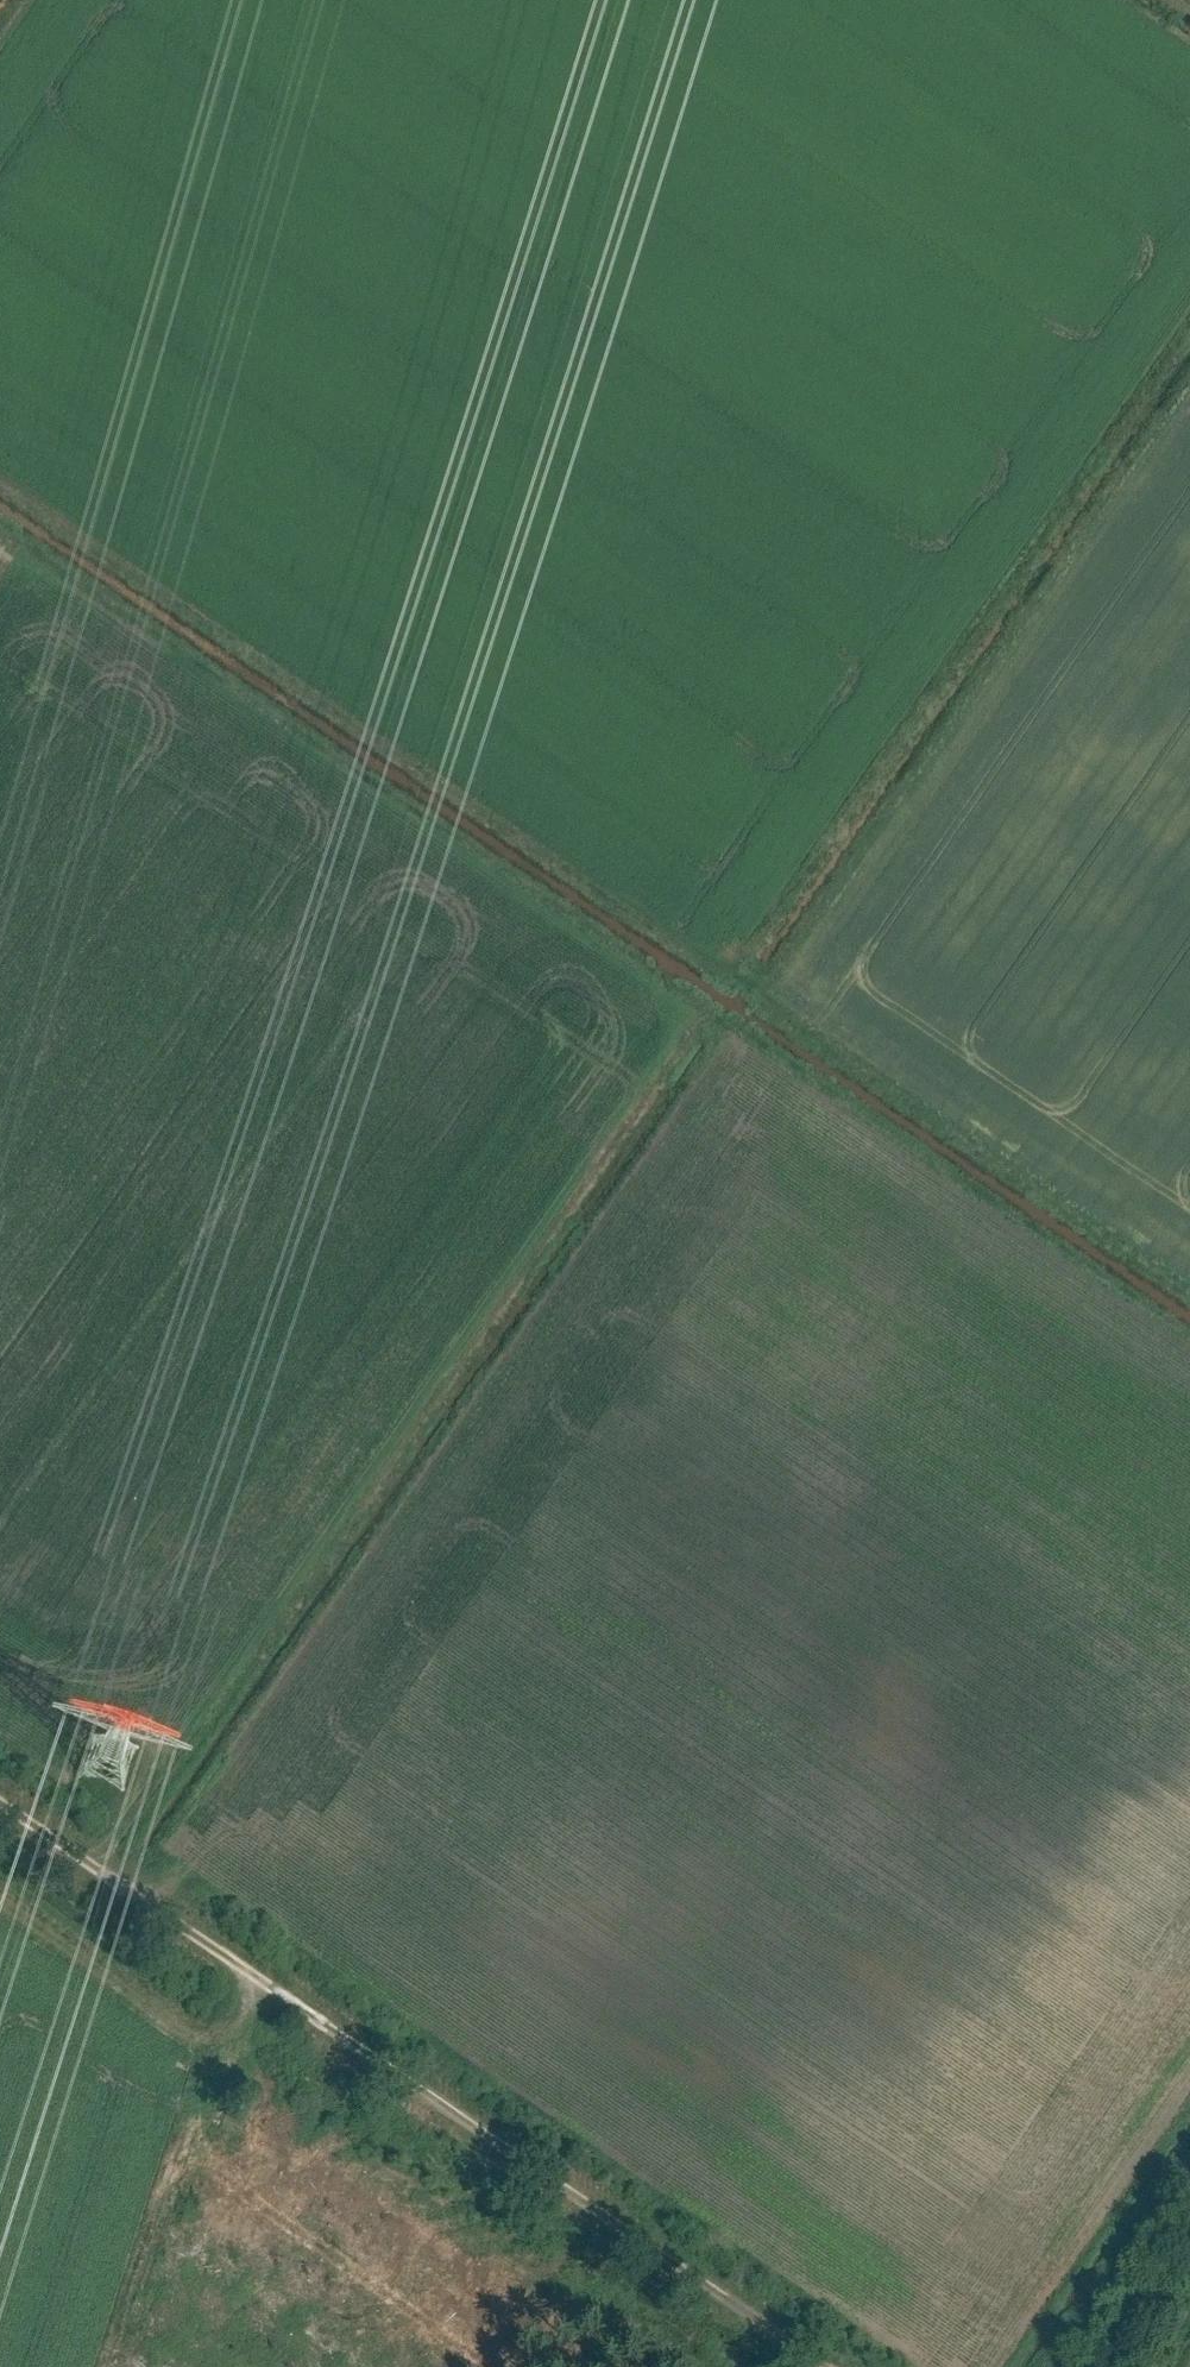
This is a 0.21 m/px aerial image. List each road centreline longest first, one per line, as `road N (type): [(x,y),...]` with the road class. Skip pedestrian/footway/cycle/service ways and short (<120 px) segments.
road 1 (track): [(0,1808),(820,2366)]

